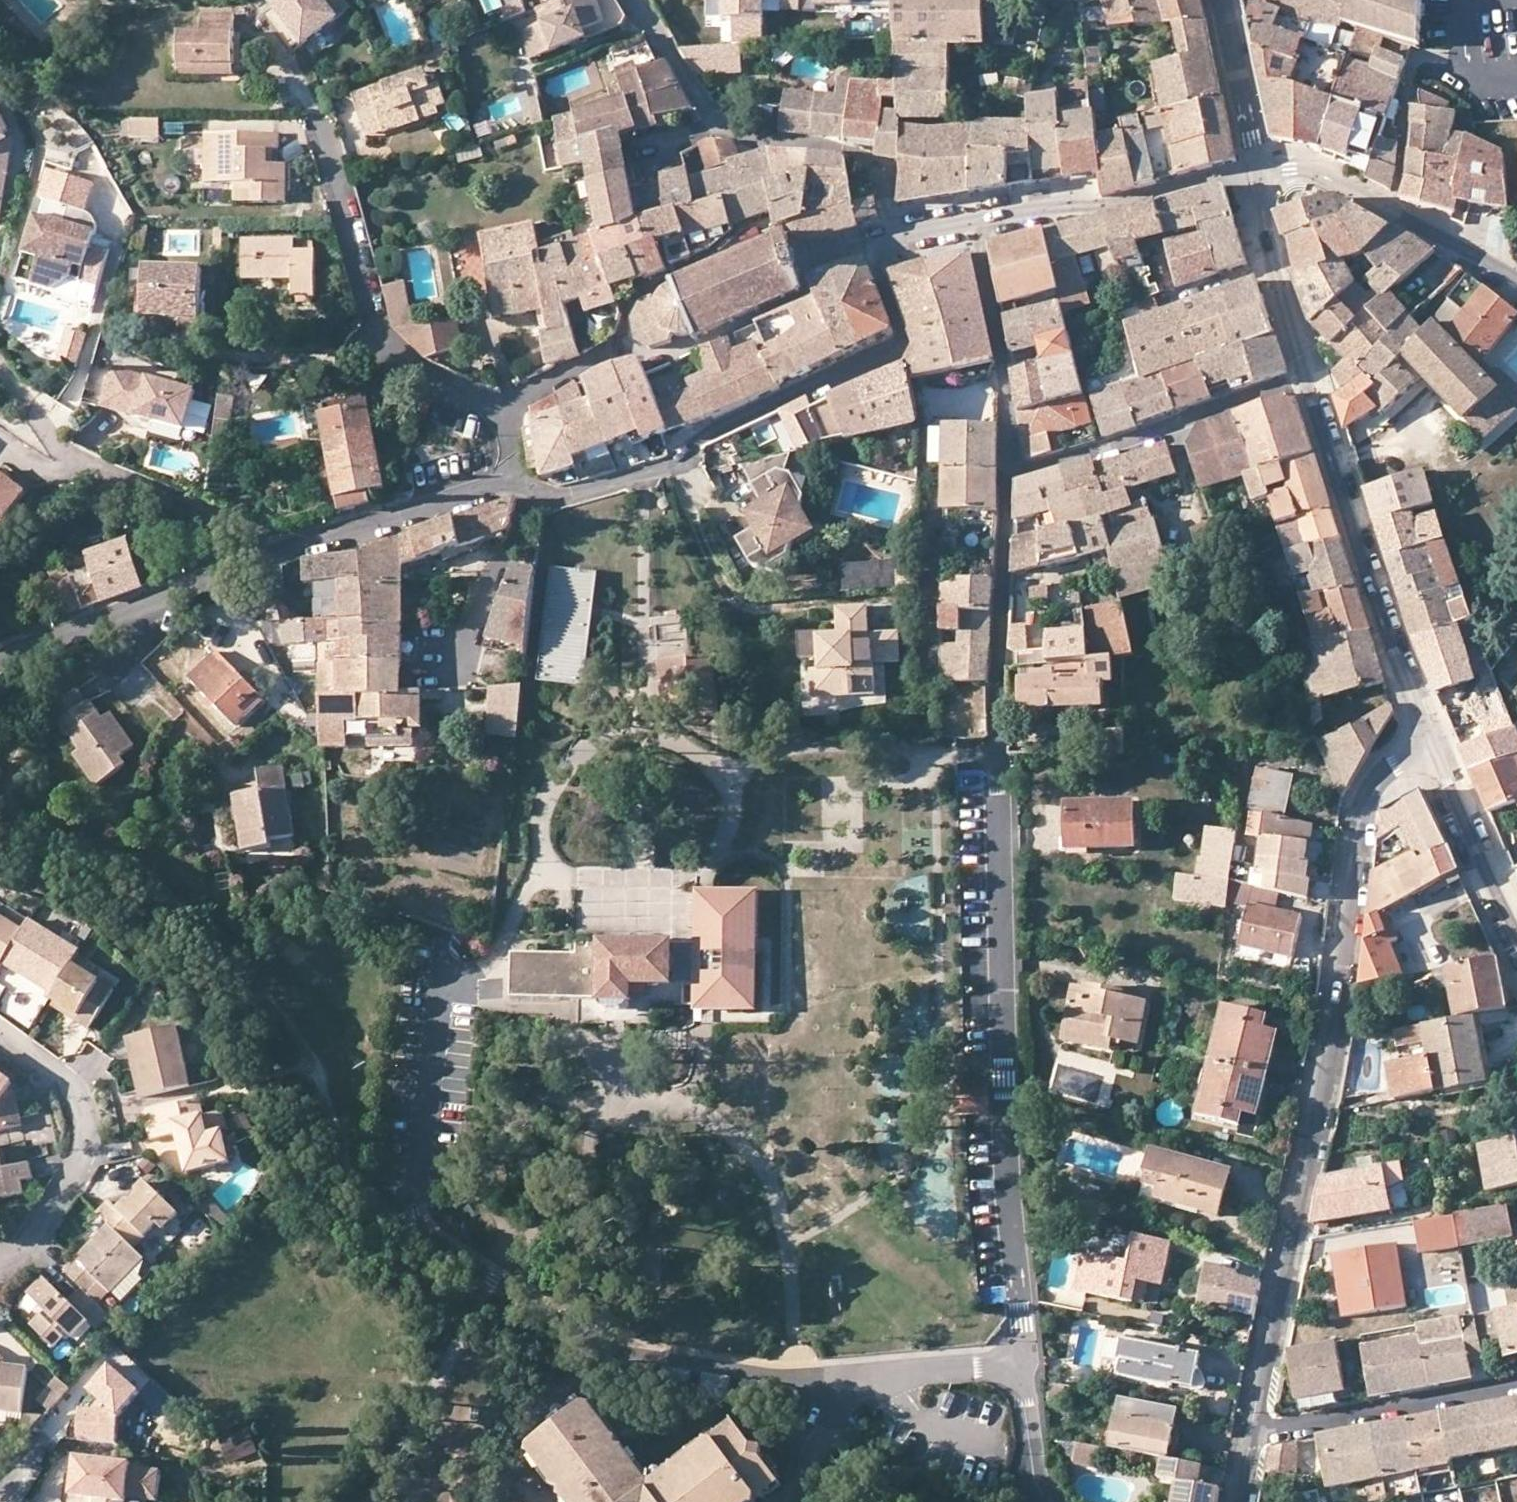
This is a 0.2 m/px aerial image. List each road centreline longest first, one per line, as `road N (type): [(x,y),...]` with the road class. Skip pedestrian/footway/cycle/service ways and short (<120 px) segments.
road 1 (residential): [(1011,470),(998,794),(1009,1187),(1025,1364)]
road 2 (tertiary): [(1255,1426),(1364,810),(1392,764),(1428,738)]
road 3 (residential): [(895,233),(882,270),(902,343),(709,433),(672,466),(568,497),(533,494)]
road 4 (tertiary): [(1428,738),(1306,378)]
road 5 (residential): [(321,125),(377,339),(499,415)]
road 6 (residential): [(0,368),(60,449),(243,531),(270,554)]
road 7 (residential): [(1011,470),(1101,449),(1306,378)]
road 8 (residential): [(786,1501),(867,1390),(900,1378),(1025,1364)]
road 9 (residential): [(0,665),(83,632),(127,625),(270,554)]
road 10 (residential): [(0,1258),(32,1239),(65,1189),(84,1122),(58,1073),(0,1034)]
road 11 (residential): [(1259,169),(1102,204),(973,221)]
road 12 (residential): [(1255,1426),(1516,1384)]
road 13 (residential): [(973,221),(1011,470)]
road 14 (residential): [(270,554),(512,486)]
road 15 (residential): [(895,233),(881,171),(858,154),(724,129),(716,120)]
road 16 (tertiary): [(1306,378),(1259,169)]
road 17 (tertiary): [(1516,929),(1428,738)]
road 18 (residential): [(533,494),(515,546),(442,677)]
road 19 (tertiary): [(1259,169),(1223,0)]
road 20 (residential): [(1390,214),(1403,162),(1412,51)]
road 21 (residential): [(1390,214),(1516,286)]
road 22 (residential): [(716,120),(635,0)]
road 23 (residential): [(1025,1364),(1036,1481),(1053,1501)]
road 24 (residential): [(1259,169),(1320,176),(1390,214)]
road 25 (residential): [(499,415),(624,350)]
road 26 (residential): [(716,120),(642,154),(652,201)]

